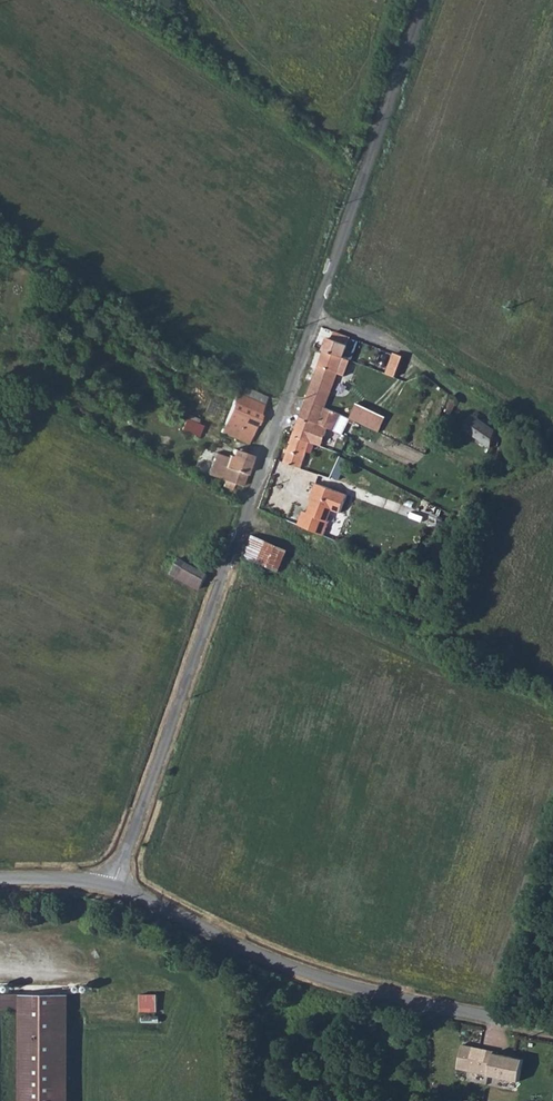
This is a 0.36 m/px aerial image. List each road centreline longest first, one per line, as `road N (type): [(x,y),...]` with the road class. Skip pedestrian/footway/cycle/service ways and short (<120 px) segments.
road 1 (unclassified): [(424,0),(113,886)]
road 2 (unclassified): [(113,886),(326,979),(552,1029)]

